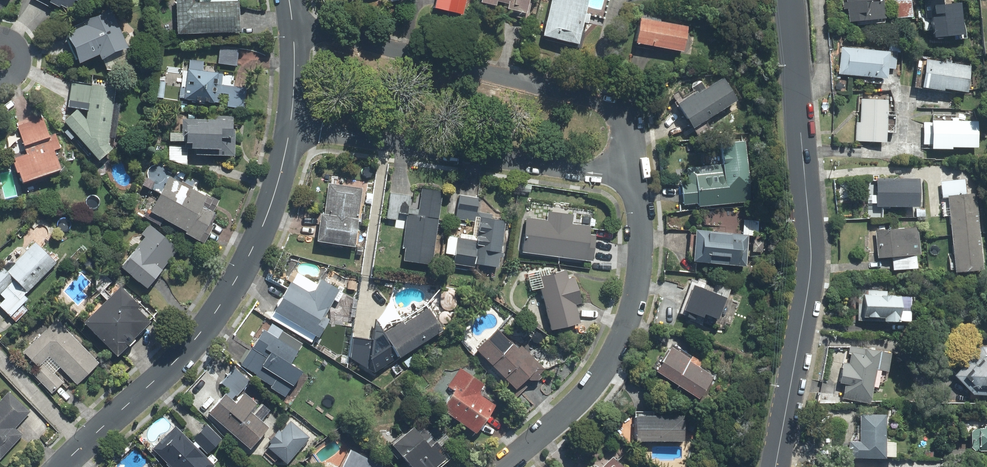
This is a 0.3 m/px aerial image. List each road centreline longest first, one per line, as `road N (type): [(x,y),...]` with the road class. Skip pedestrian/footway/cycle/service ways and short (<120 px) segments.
road 1 (unclassified): [(775,466),(810,276),(788,0)]
road 2 (residential): [(63,466),(188,349),(225,298),(258,244),(294,130)]
road 3 (residential): [(633,180),(294,130)]
road 4 (residential): [(502,466),(589,389),(620,335),(641,251),(633,180)]
road 5 (residential): [(294,24),(597,102)]

